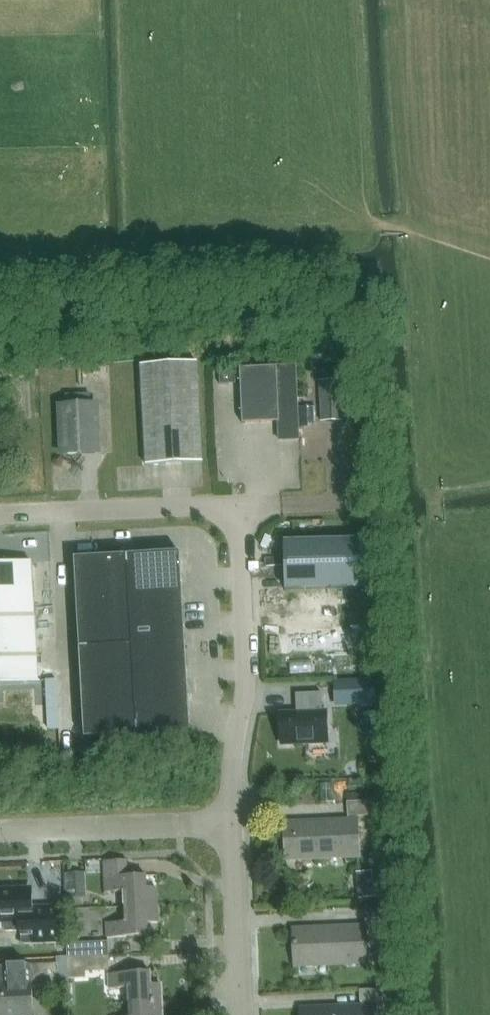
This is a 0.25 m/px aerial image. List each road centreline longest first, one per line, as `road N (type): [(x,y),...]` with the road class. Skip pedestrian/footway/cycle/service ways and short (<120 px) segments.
road 1 (unclassified): [(240,506),(246,680),(232,824)]
road 2 (unclassified): [(0,515),(240,506)]
road 3 (residential): [(232,824),(0,832)]
road 4 (residential): [(241,1014),(232,824)]

